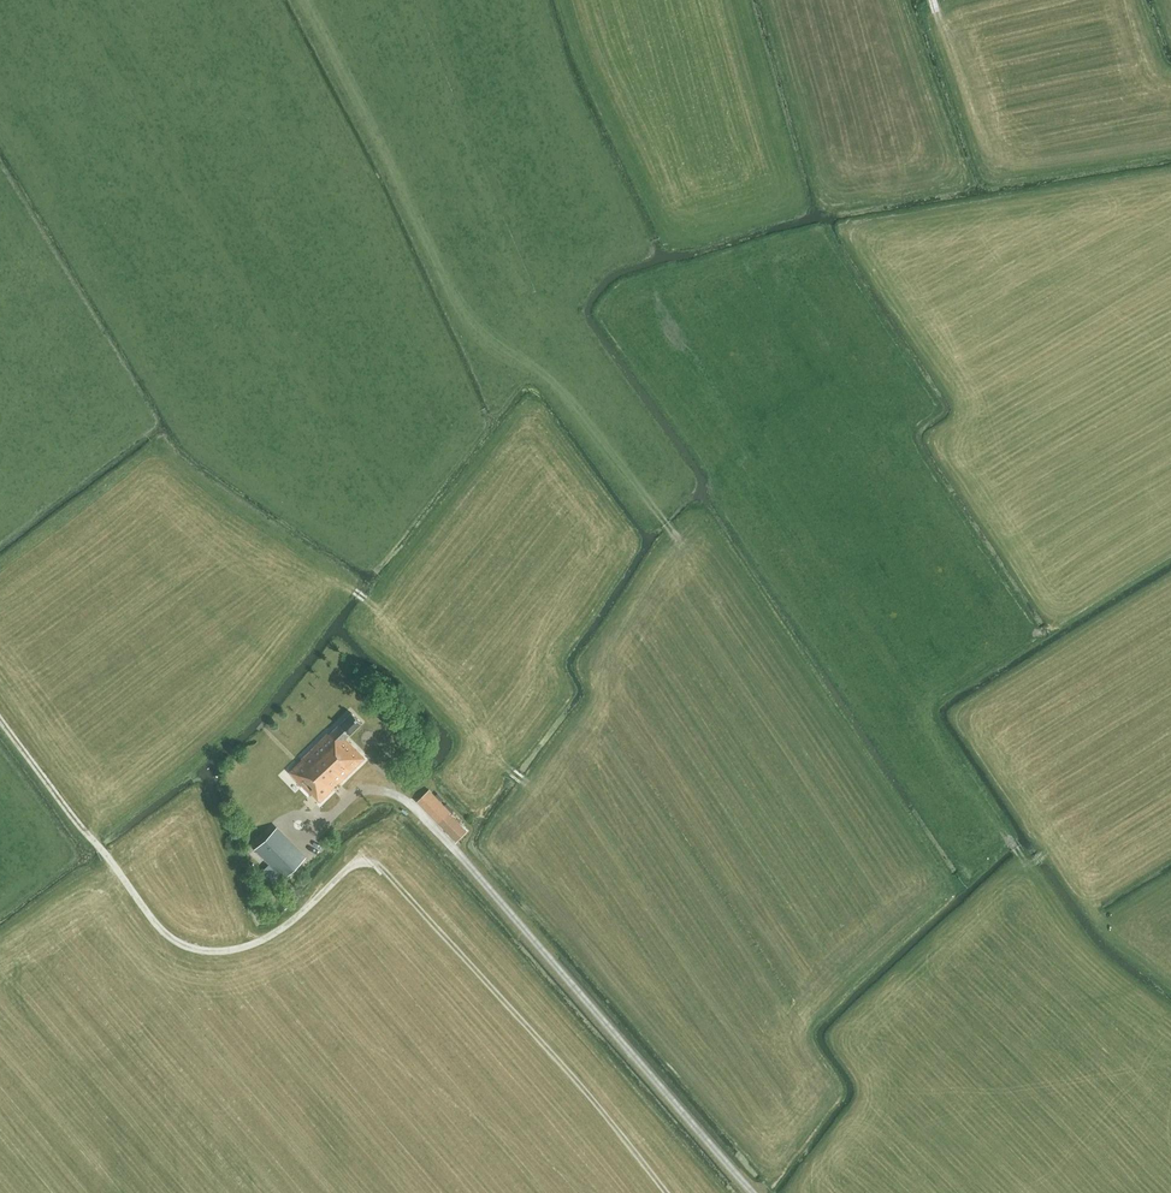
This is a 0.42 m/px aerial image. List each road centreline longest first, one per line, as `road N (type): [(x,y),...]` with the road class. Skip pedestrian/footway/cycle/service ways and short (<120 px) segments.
road 1 (track): [(0,716),(161,932),(195,950),(255,945),(353,865),(373,863),(392,877),(668,1192)]

